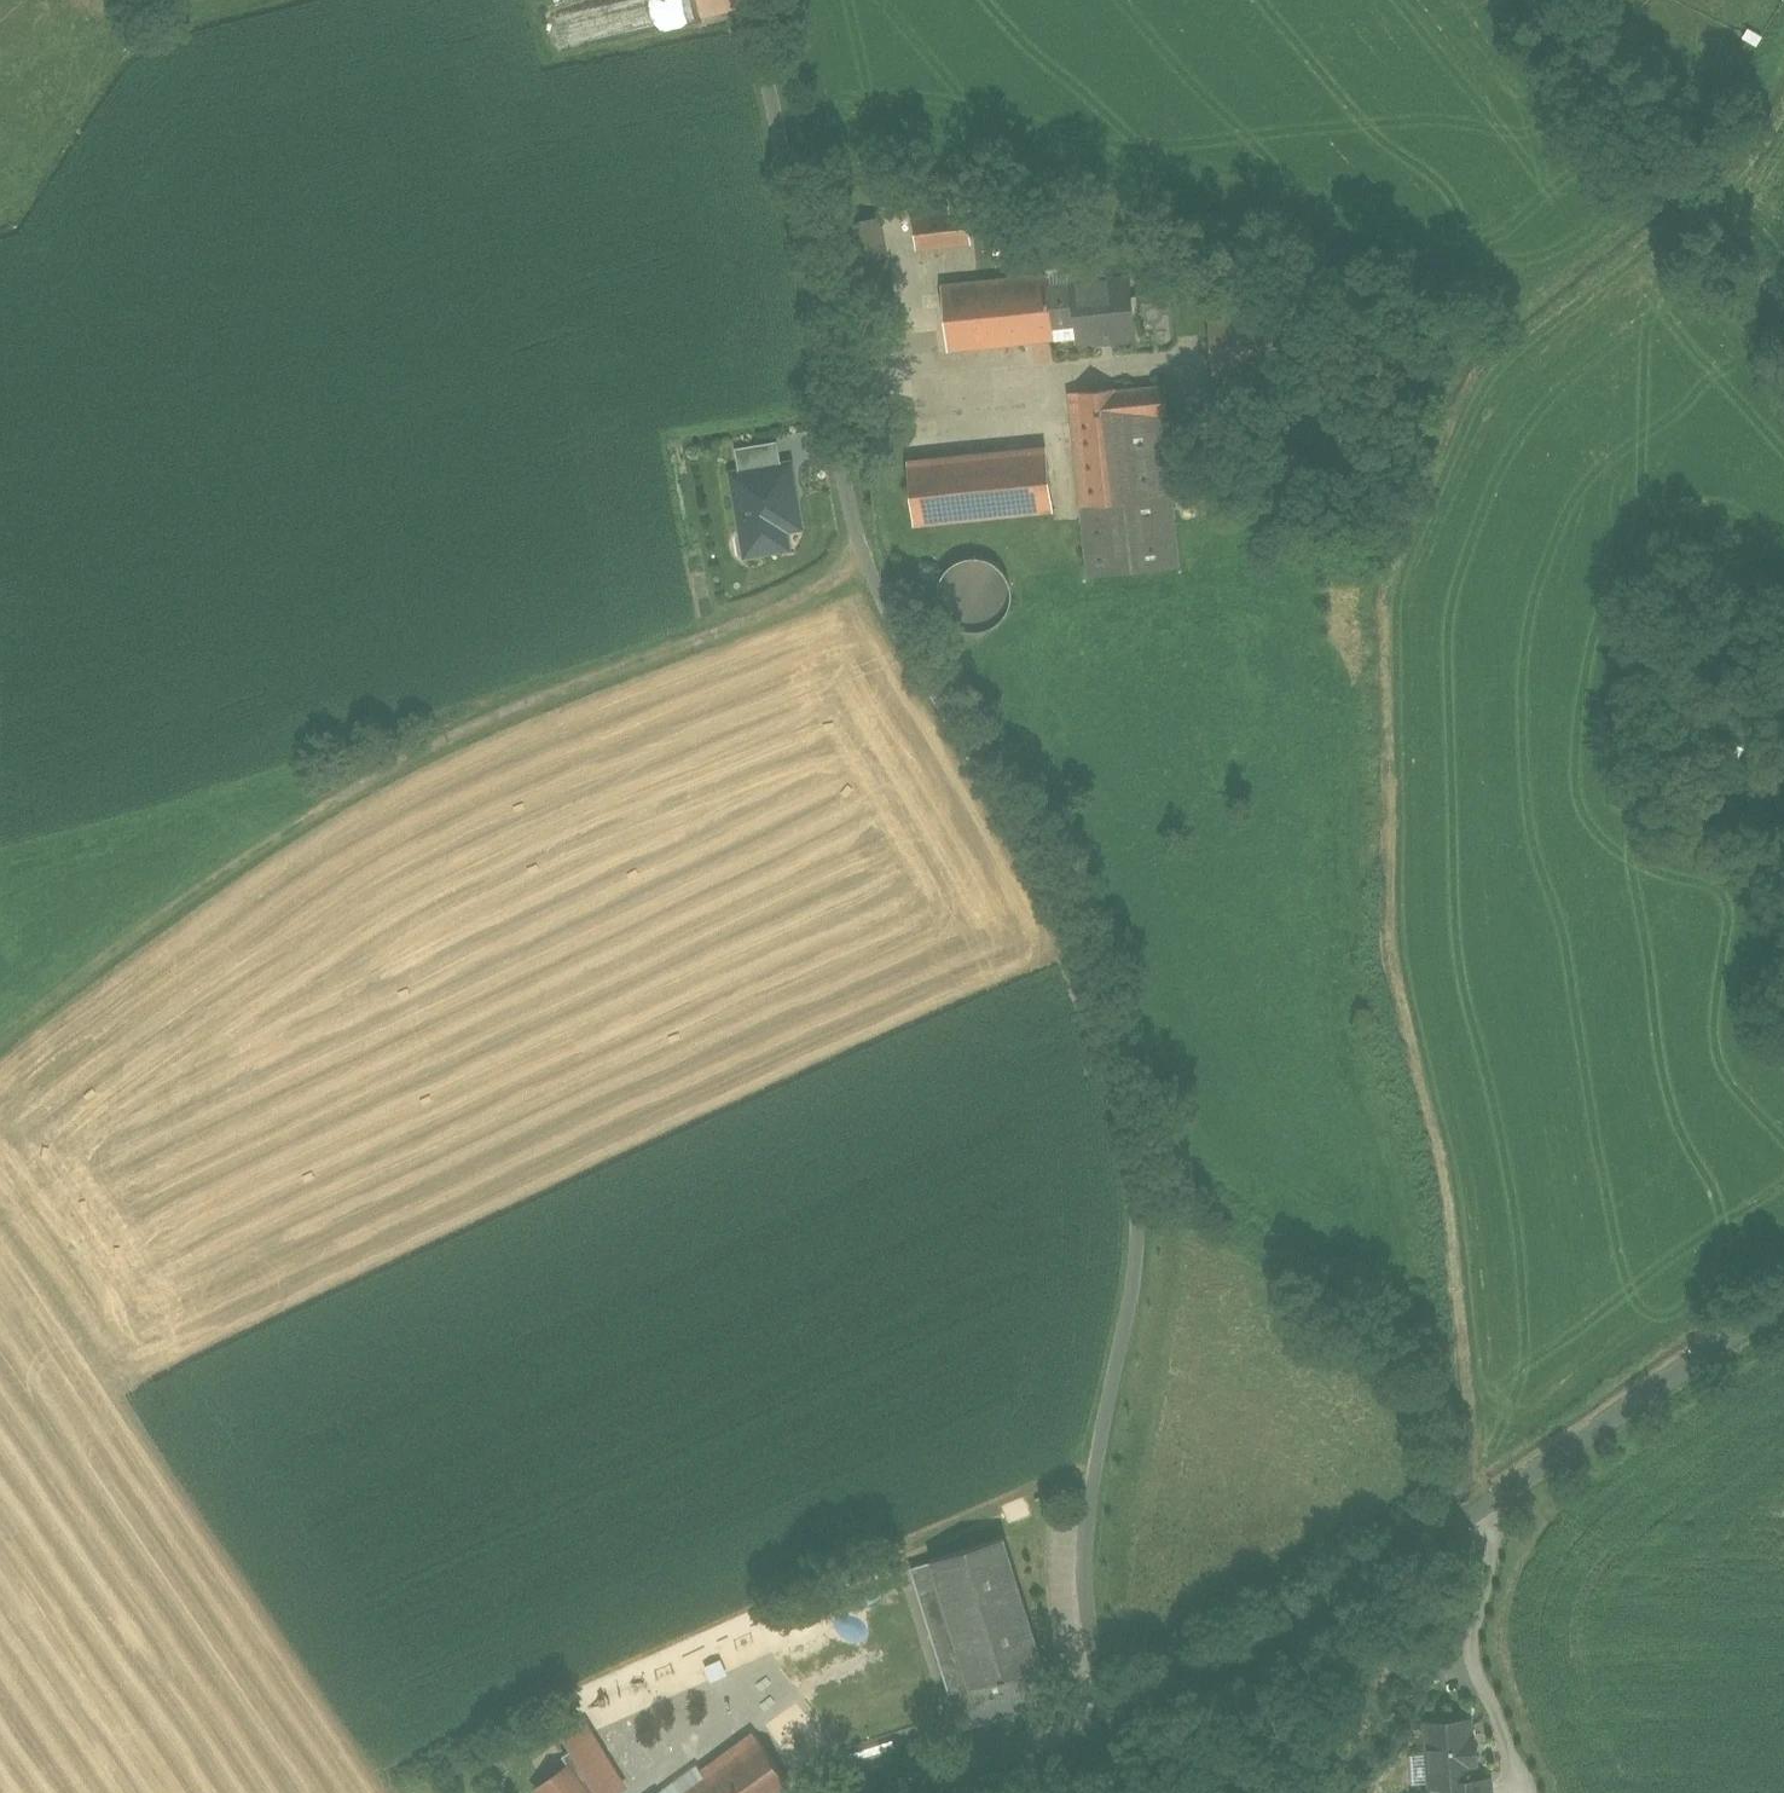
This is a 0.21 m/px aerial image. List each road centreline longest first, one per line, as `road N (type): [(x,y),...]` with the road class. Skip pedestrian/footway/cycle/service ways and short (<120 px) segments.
road 1 (residential): [(1104,1714),(1087,1546),(1128,1305),(1130,1170),(1119,1085),(1096,1002),(1030,853),(881,594),(859,534),(752,0)]
road 2 (unclassified): [(1159,1695),(1281,1630),(1511,1471),(1783,1300)]
road 3 (unclassified): [(1501,0),(1621,159),(1783,331)]
road 4 (residential): [(940,1792),(1104,1714)]

